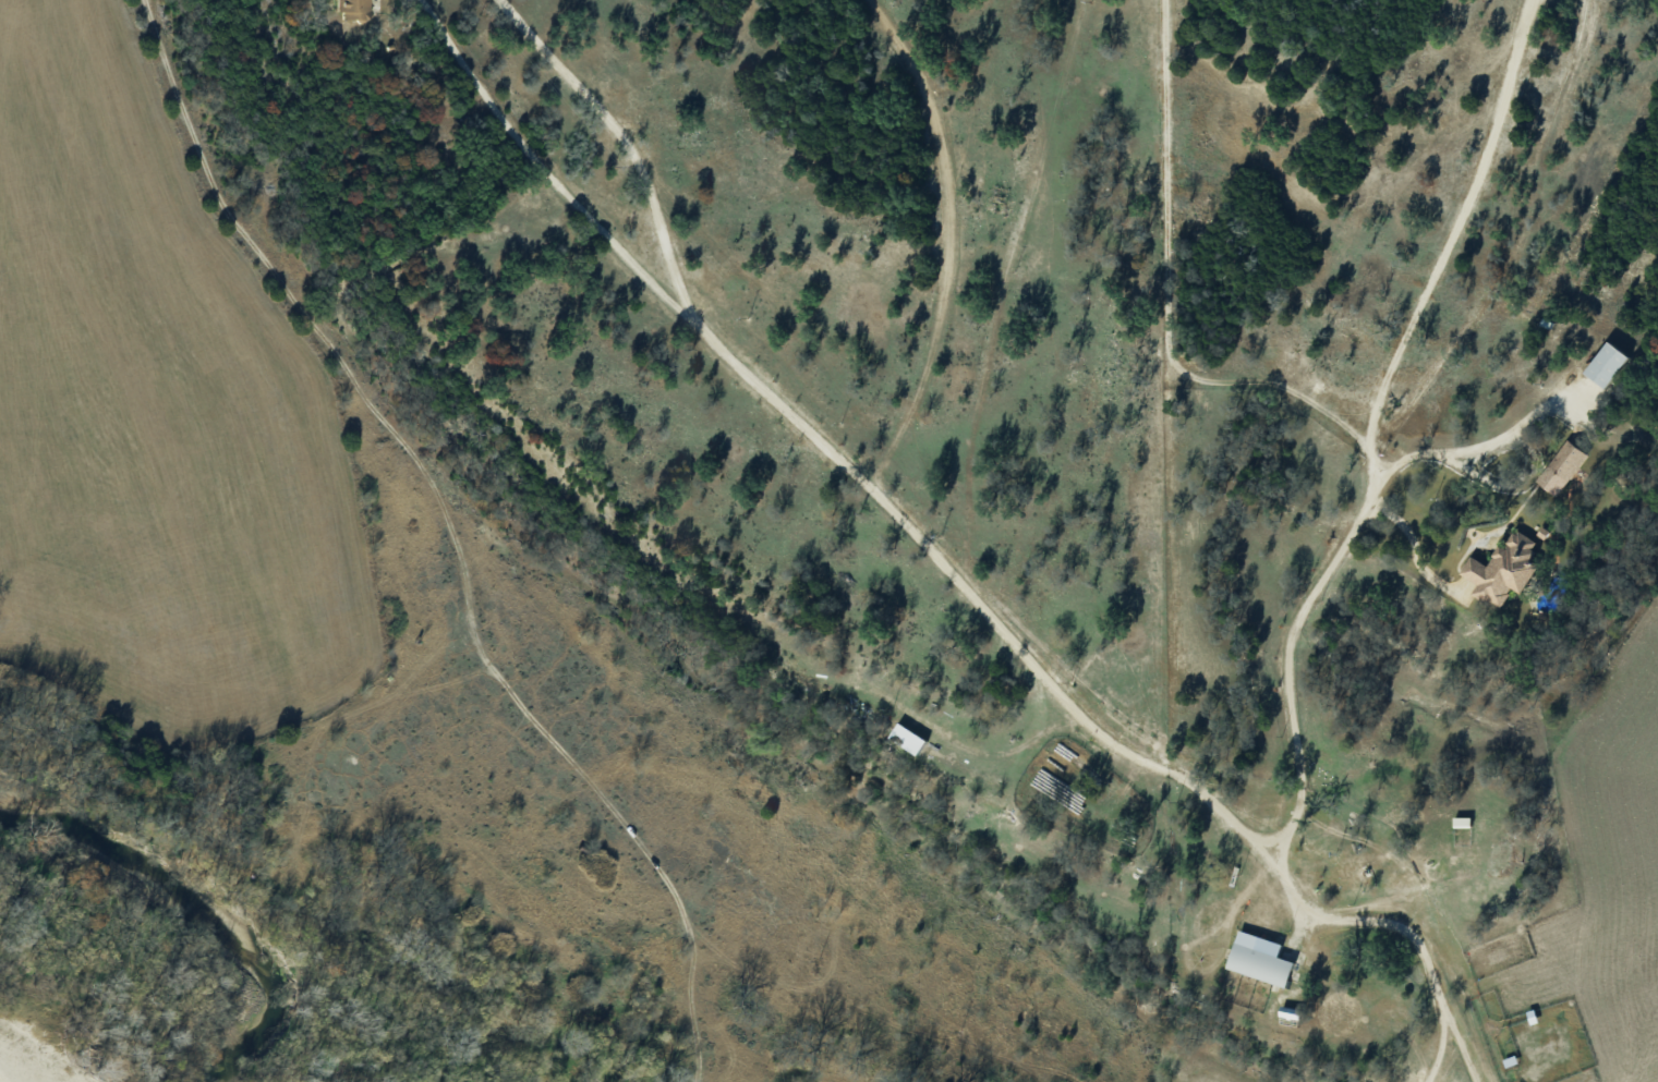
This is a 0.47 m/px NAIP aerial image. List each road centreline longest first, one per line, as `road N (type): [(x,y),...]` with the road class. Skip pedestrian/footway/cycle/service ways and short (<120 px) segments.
road 1 (residential): [(648,667),(421,428),(242,172),(183,59),(168,0)]

